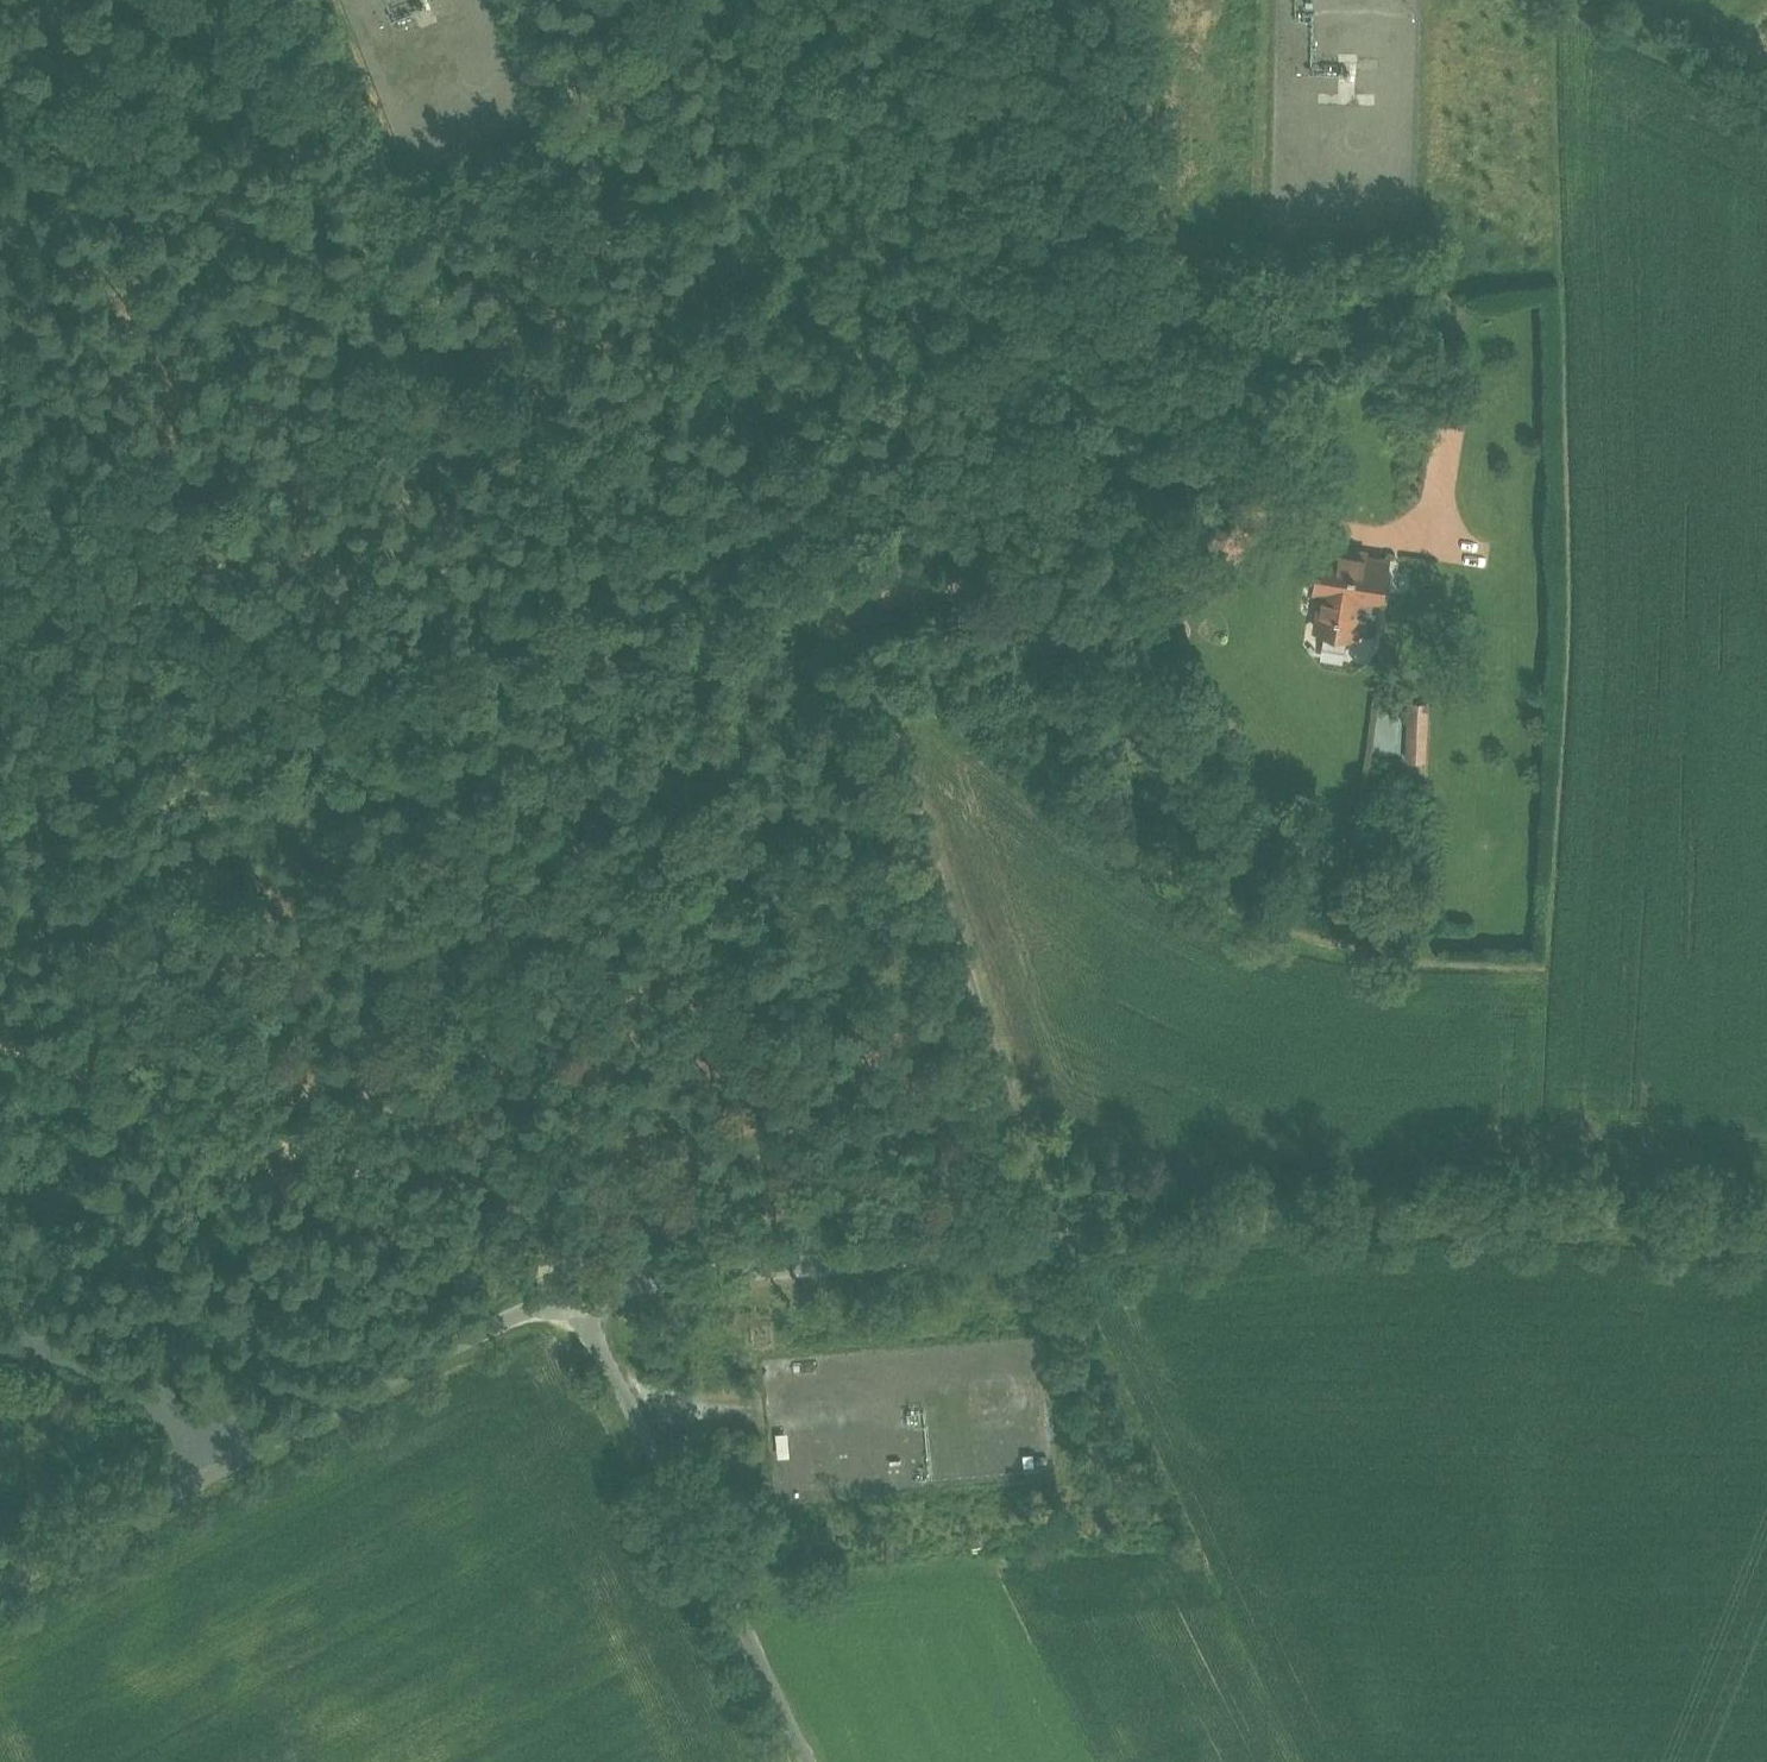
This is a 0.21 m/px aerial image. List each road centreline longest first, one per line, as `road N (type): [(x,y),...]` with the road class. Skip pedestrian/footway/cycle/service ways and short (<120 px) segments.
road 1 (unclassified): [(1766,1226),(1228,1207),(575,1296)]
road 2 (unclassified): [(575,1296),(471,1336),(0,1583)]
road 3 (track): [(0,1054),(556,1272),(575,1296)]
road 4 (unclassified): [(575,1296),(797,1761)]

